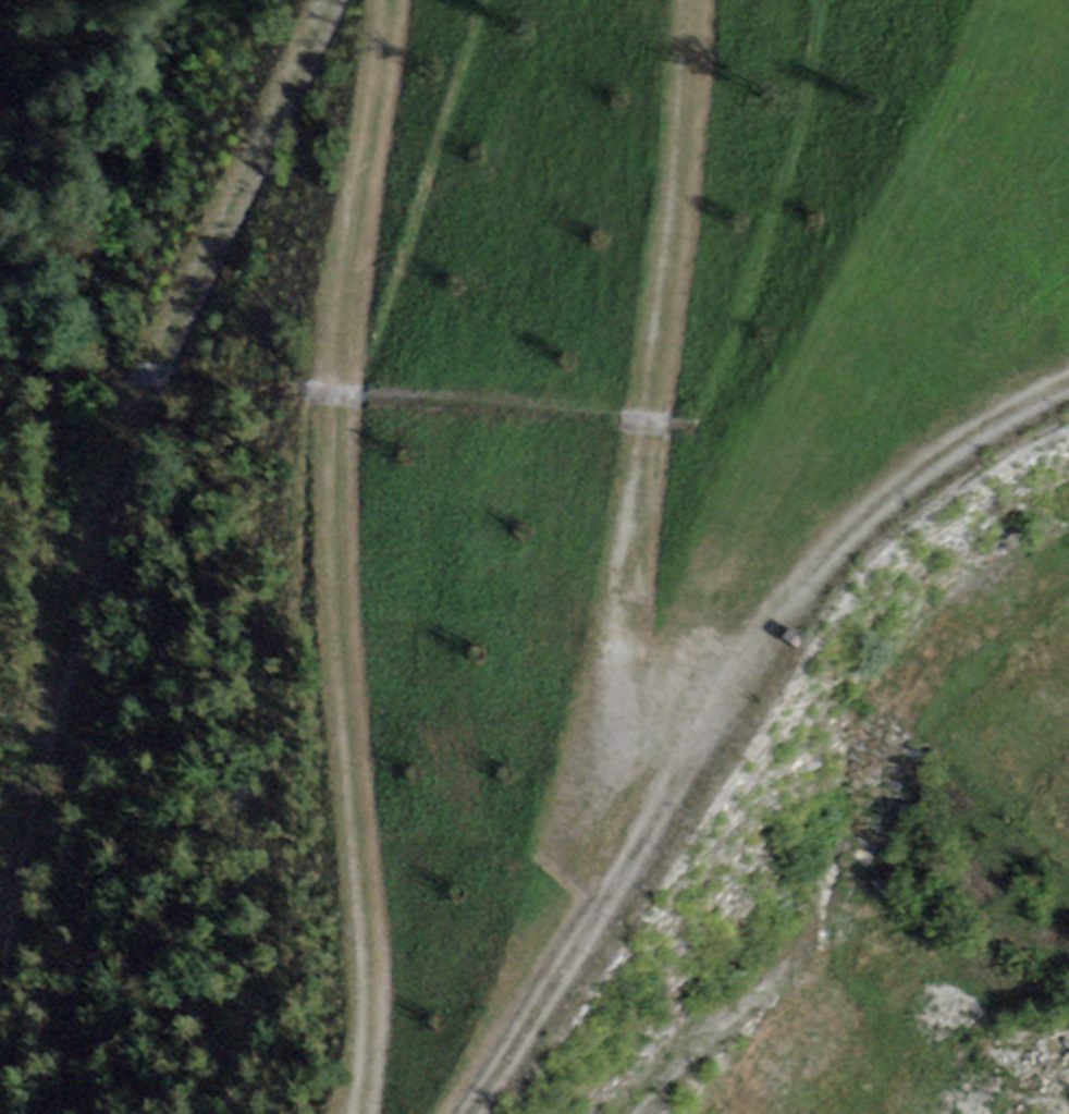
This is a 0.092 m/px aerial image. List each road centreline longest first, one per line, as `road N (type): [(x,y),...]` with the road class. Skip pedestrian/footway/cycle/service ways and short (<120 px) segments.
road 1 (track): [(396,0),(345,356),(335,522),(375,974),(368,1113)]
road 2 (track): [(0,978),(77,653),(157,393),(340,0)]
road 3 (track): [(463,1113),(821,566),(936,461),(1068,382)]
road 4 (track): [(674,791),(642,726),(631,650),(692,136),(698,0)]

